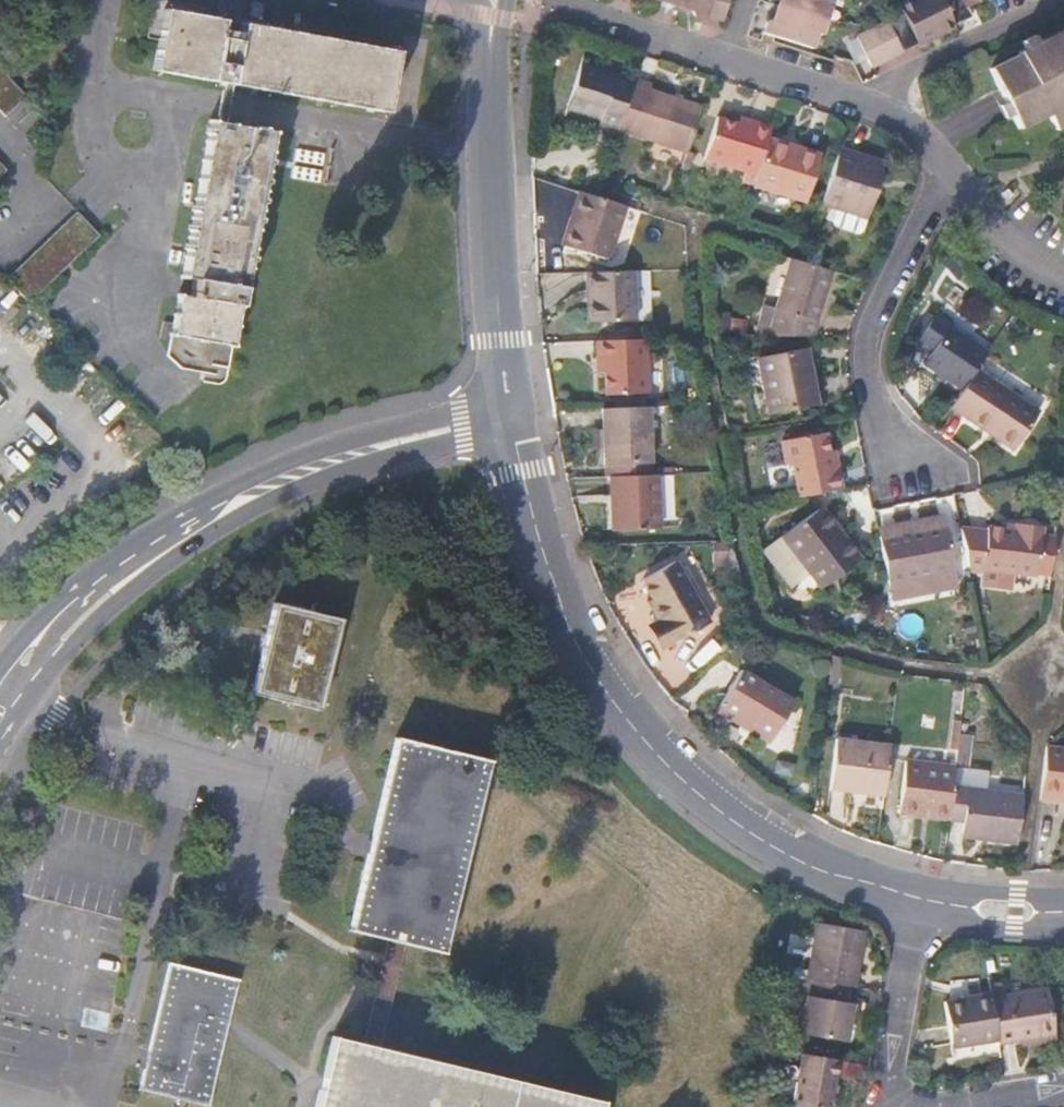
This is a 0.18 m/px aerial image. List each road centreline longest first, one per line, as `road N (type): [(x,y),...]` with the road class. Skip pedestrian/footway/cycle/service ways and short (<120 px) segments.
road 1 (residential): [(511,412),(556,602),(623,712),(668,763),(760,835),(812,864),(920,903)]
road 2 (residential): [(0,715),(111,588),(227,509),(326,463),(511,412)]
road 3 (residential): [(480,0),(511,412)]
road 4 (residential): [(956,171),(880,308),(870,358),(879,405),(915,465)]
road 5 (residential): [(887,107),(911,75),(1063,0)]
road 6 (residential): [(920,903),(892,1062),(904,1097)]
road 7 (residential): [(730,55),(552,0)]
road 8 (residential): [(887,107),(730,55)]
road 9 (residential): [(1063,278),(1028,257),(956,171)]
road 10 (residential): [(920,903),(984,926),(1063,924)]
road 11 (residential): [(1063,896),(920,903)]

